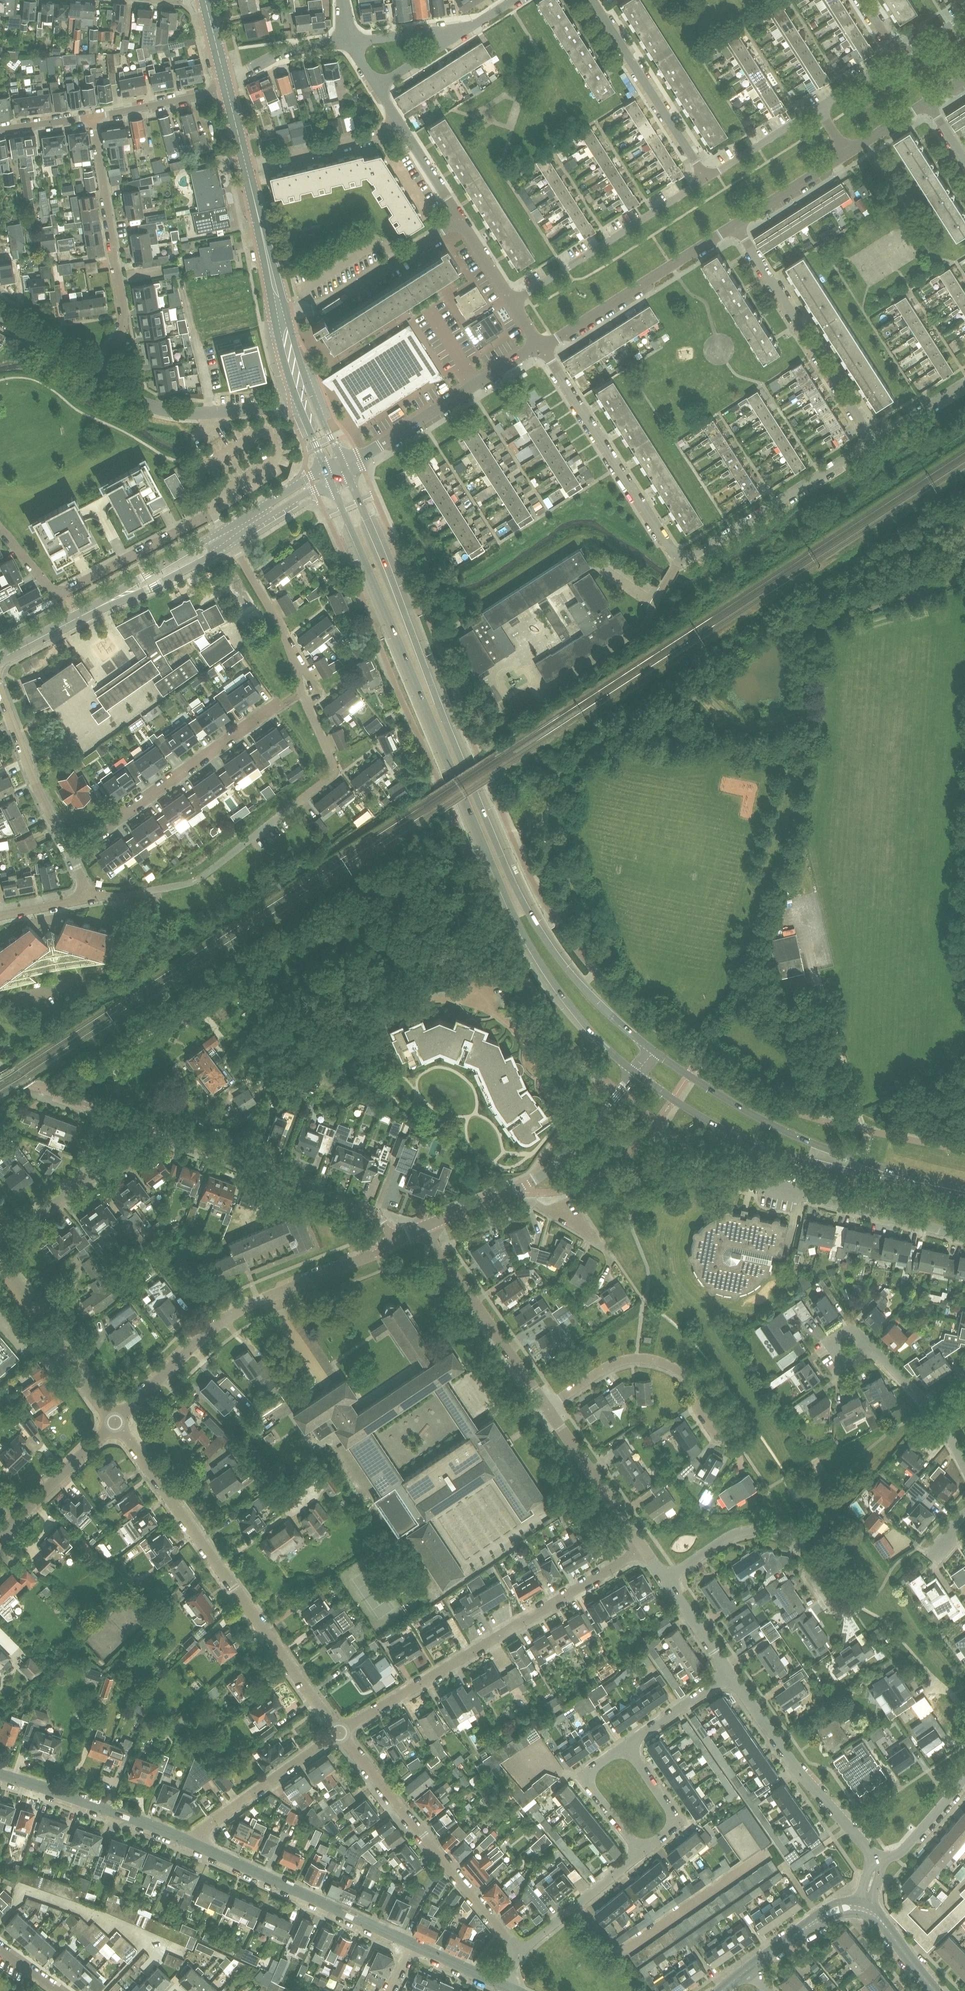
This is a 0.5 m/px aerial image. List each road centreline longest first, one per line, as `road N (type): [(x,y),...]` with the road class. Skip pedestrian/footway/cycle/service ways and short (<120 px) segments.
road 1 (primary): [(328,475),(527,942),(559,993),(634,1073)]
road 2 (primary): [(653,1052),(582,986),(522,901),(344,467)]
road 3 (unclassified): [(340,1734),(115,1423)]
road 4 (residential): [(87,899),(134,898),(195,880),(329,778),(334,767),(304,693)]
road 5 (unclassified): [(340,1734),(645,1549)]
road 6 (unclassified): [(115,1423),(230,1314),(393,1241)]
road 7 (unknown): [(964,1002),(940,997),(957,724),(964,717)]
road 8 (primary): [(634,1073),(761,1146),(909,1181)]
road 9 (residential): [(228,536),(214,512),(58,594),(0,531)]
road 10 (primary): [(909,1181),(753,1116),(653,1052)]
road 11 (unclassified): [(518,1954),(340,1734)]
road 12 (residential): [(304,693),(72,855)]
road 13 (unclassified): [(152,1131),(375,1216),(393,1241)]
road 14 (residential): [(94,376),(124,321),(92,117)]
road 15 (unclassified): [(0,657),(228,536)]
road 16 (residential): [(875,442),(737,225)]
road 17 (residential): [(542,347),(680,562)]
road 18 (residential): [(414,1945),(192,1841)]
road 19 (residential): [(878,1859),(798,1771),(727,1673)]
road 20 (unclassified): [(0,1924),(41,1890),(141,1931),(146,1946),(105,1990)]
road 21 (residential): [(731,1442),(690,1380),(646,1359),(612,1367),(550,1409)]
road 22 (unclassified): [(542,347),(737,225)]
road 23 (residential): [(842,1609),(805,1548),(772,1532),(731,1536),(665,1581)]
road 24 (residential): [(680,562),(875,442)]
road 25 (residential): [(705,181),(513,303)]
road 26 (unclassified): [(550,1409),(420,1229)]
road 27 (unclassified): [(542,347),(359,459)]
road 28 (unclassified): [(300,405),(164,409),(94,376)]
road 29 (residential): [(705,181),(594,0)]
road 30 (residential): [(964,1236),(761,1184)]
road 31 (residential): [(281,318),(328,305),(461,220)]
road 32 (residential): [(192,1841),(0,1774)]
road 33 (unclassified): [(115,1423),(0,1263)]
road 34 (residential): [(152,1131),(0,1242)]
road 35 (unclassified): [(192,1841),(241,1797),(340,1734)]
road 36 (residential): [(72,855),(0,694)]
road 37 (residential): [(304,693),(295,655),(228,536)]
road 38 (unclassified): [(645,1549),(550,1409)]
road 39 (unclassified): [(152,1131),(0,1072)]
road 40 (residential): [(246,166),(401,124)]
road 41 (unclassified): [(0,1534),(115,1423)]
road 42 (unclassified): [(518,1954),(641,1856)]
road 43 (primary): [(281,318),(246,166)]
road 44 (unclassified): [(641,1856),(580,1779),(625,1747)]
road 45 (unclassified): [(529,1183),(584,1136),(634,1073)]
road 46 (unclassified): [(641,1856),(677,1827),(677,1818),(625,1747)]
road 47 (residential): [(92,117),(228,89)]
road 48 (residential): [(818,108),(705,181)]
road 49 (residential): [(749,1969),(828,1912),(864,1909)]
road 50 (residential): [(225,79),(282,51),(350,43)]
road 51 (track): [(596,940),(543,822)]
road 52 (unclassified): [(737,225),(845,154)]
road 53 (unclassified): [(625,1747),(727,1673)]
road 54 (residential): [(878,1859),(910,1844),(964,1778)]

